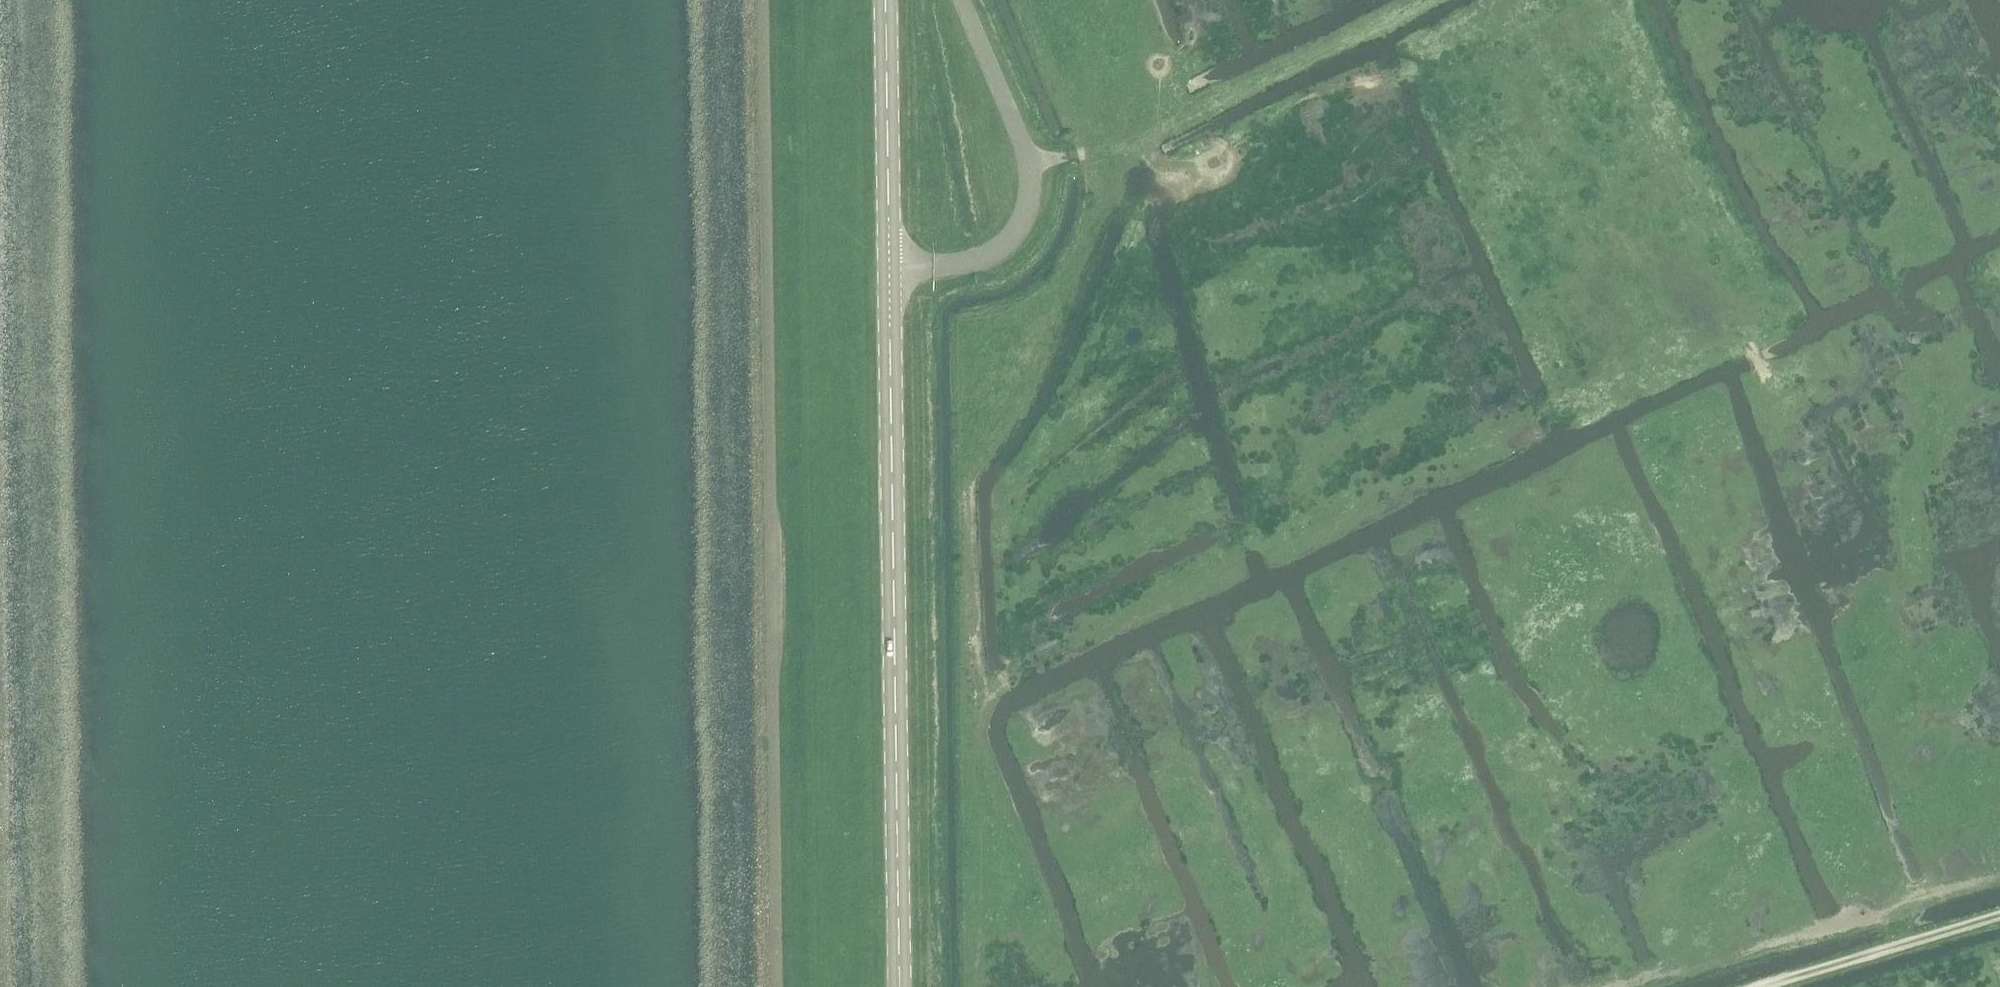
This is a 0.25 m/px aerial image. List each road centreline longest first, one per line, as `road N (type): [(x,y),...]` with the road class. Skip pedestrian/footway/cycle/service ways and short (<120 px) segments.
road 1 (tertiary): [(904,986),(891,263)]
road 2 (unclassified): [(891,263),(991,254),(1013,240),(1028,212),(1030,155),(969,0)]
road 3 (tertiary): [(891,263),(887,0)]
road 4 (unclassified): [(1761,986),(1999,914)]

